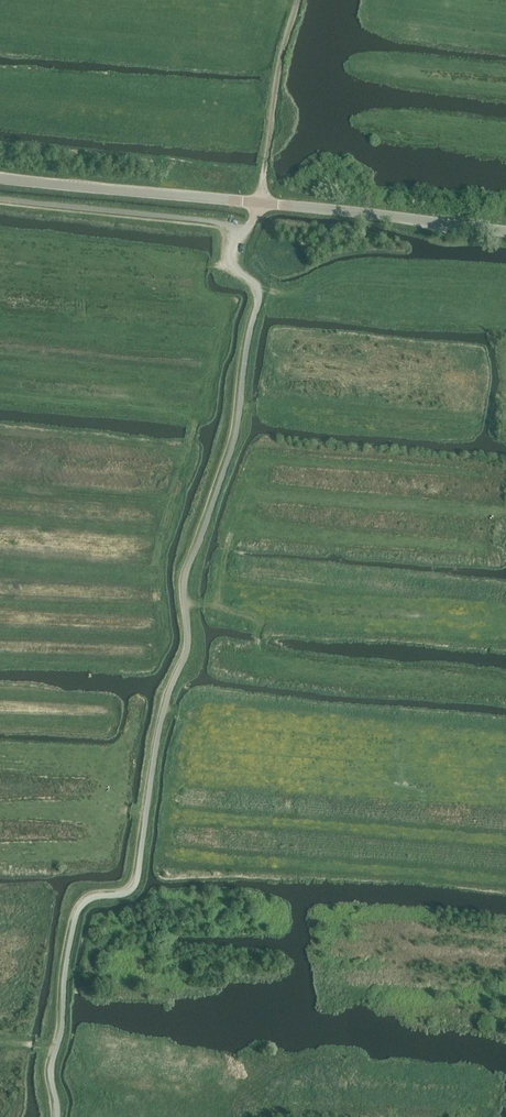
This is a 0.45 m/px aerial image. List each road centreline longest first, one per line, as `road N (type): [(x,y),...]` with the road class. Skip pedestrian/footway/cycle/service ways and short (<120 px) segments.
road 1 (tertiary): [(505,231),(0,179)]
road 2 (track): [(262,205),(275,82),(297,0)]

